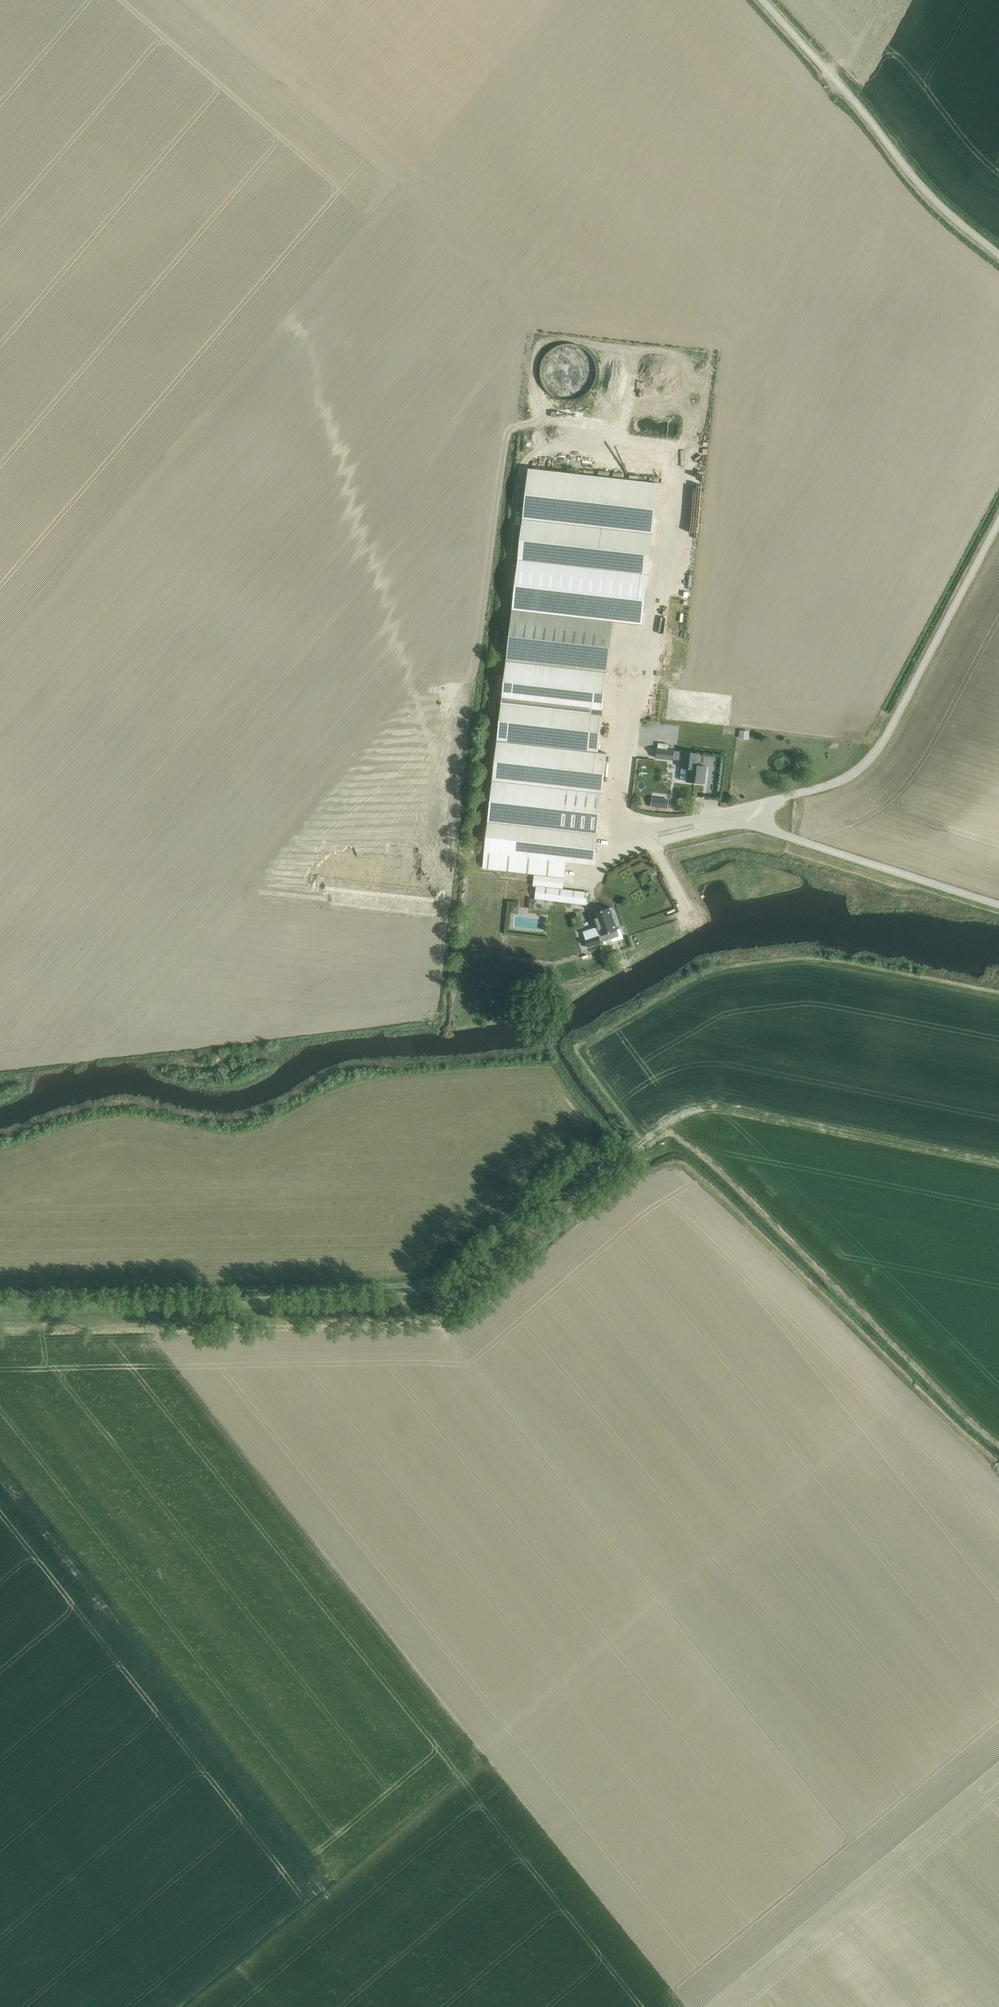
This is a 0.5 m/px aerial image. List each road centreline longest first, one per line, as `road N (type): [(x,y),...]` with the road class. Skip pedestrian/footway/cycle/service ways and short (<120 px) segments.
road 1 (track): [(998,1168),(687,1110),(594,1187),(529,1203),(428,1281),(0,1294)]
road 2 (unclassified): [(998,904),(726,815),(857,770),(879,744),(998,517)]
road 3 (unclassified): [(998,258),(923,189),(761,0)]

